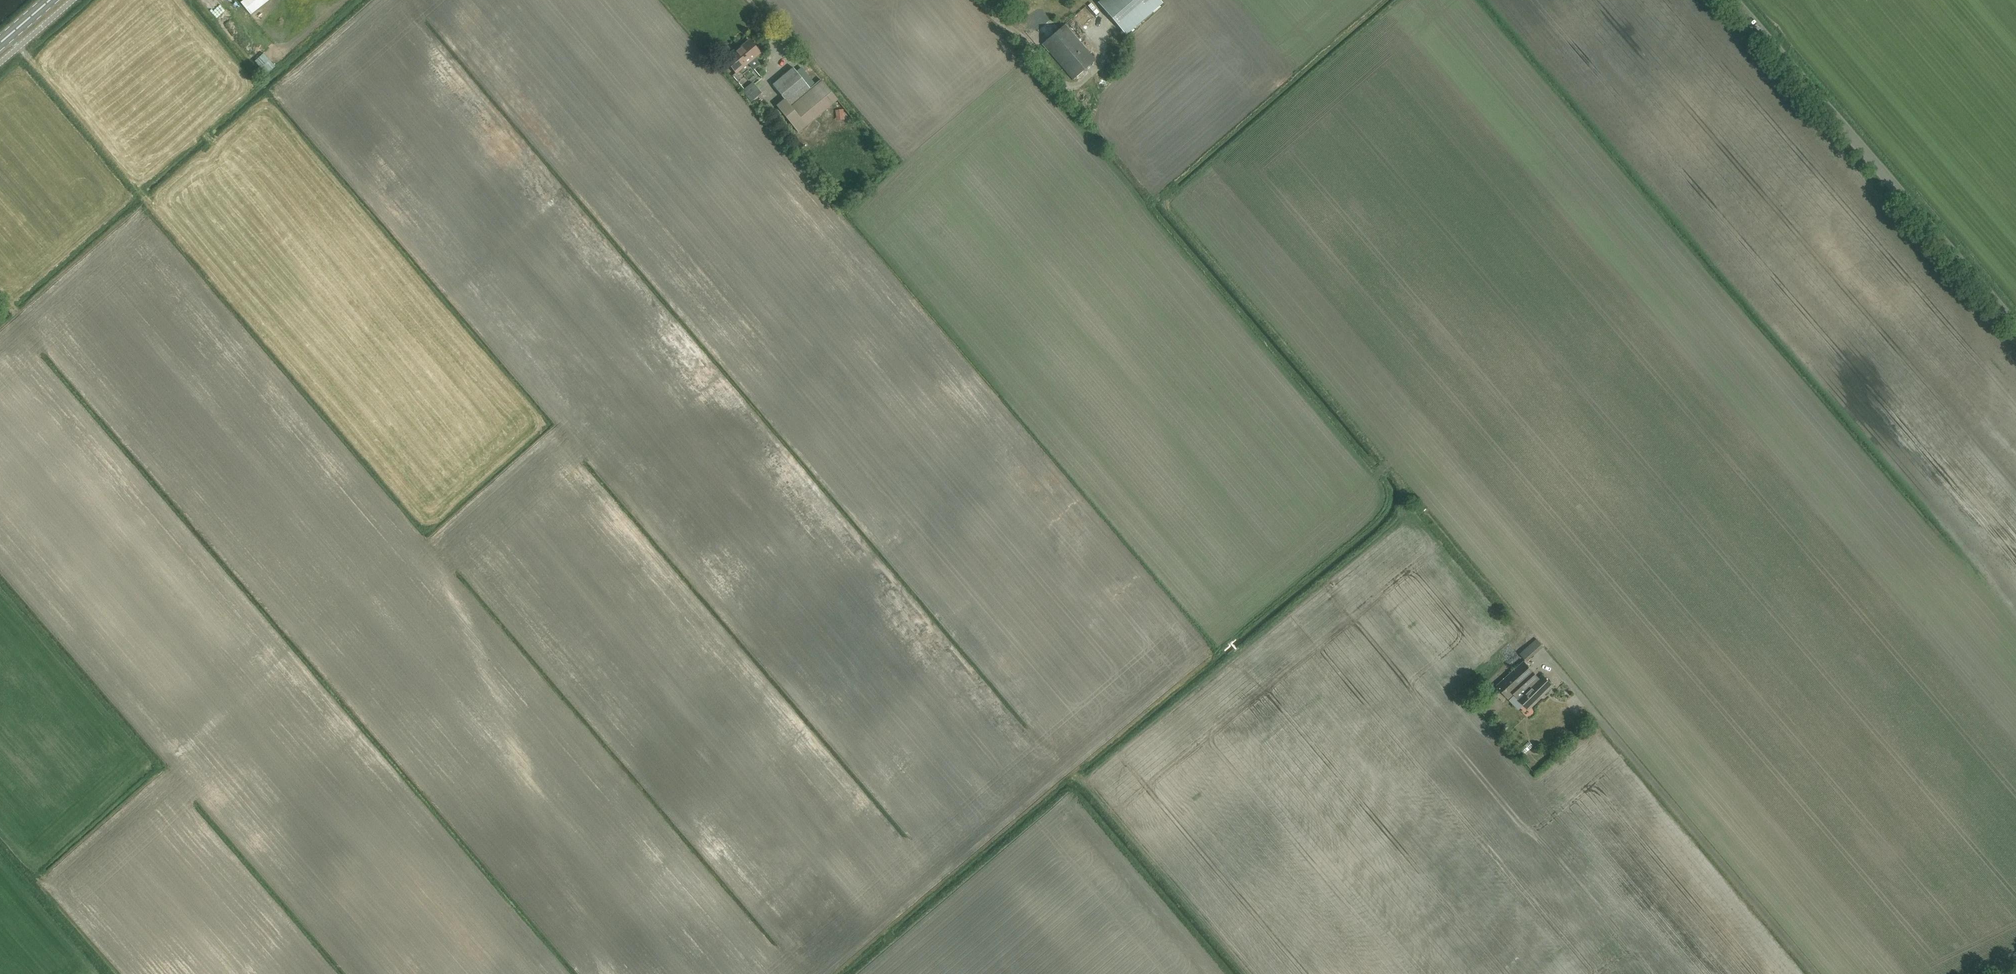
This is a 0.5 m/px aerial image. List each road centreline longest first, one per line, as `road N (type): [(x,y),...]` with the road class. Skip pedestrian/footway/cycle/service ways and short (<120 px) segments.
road 1 (unclassified): [(2015,324),(1735,0)]

